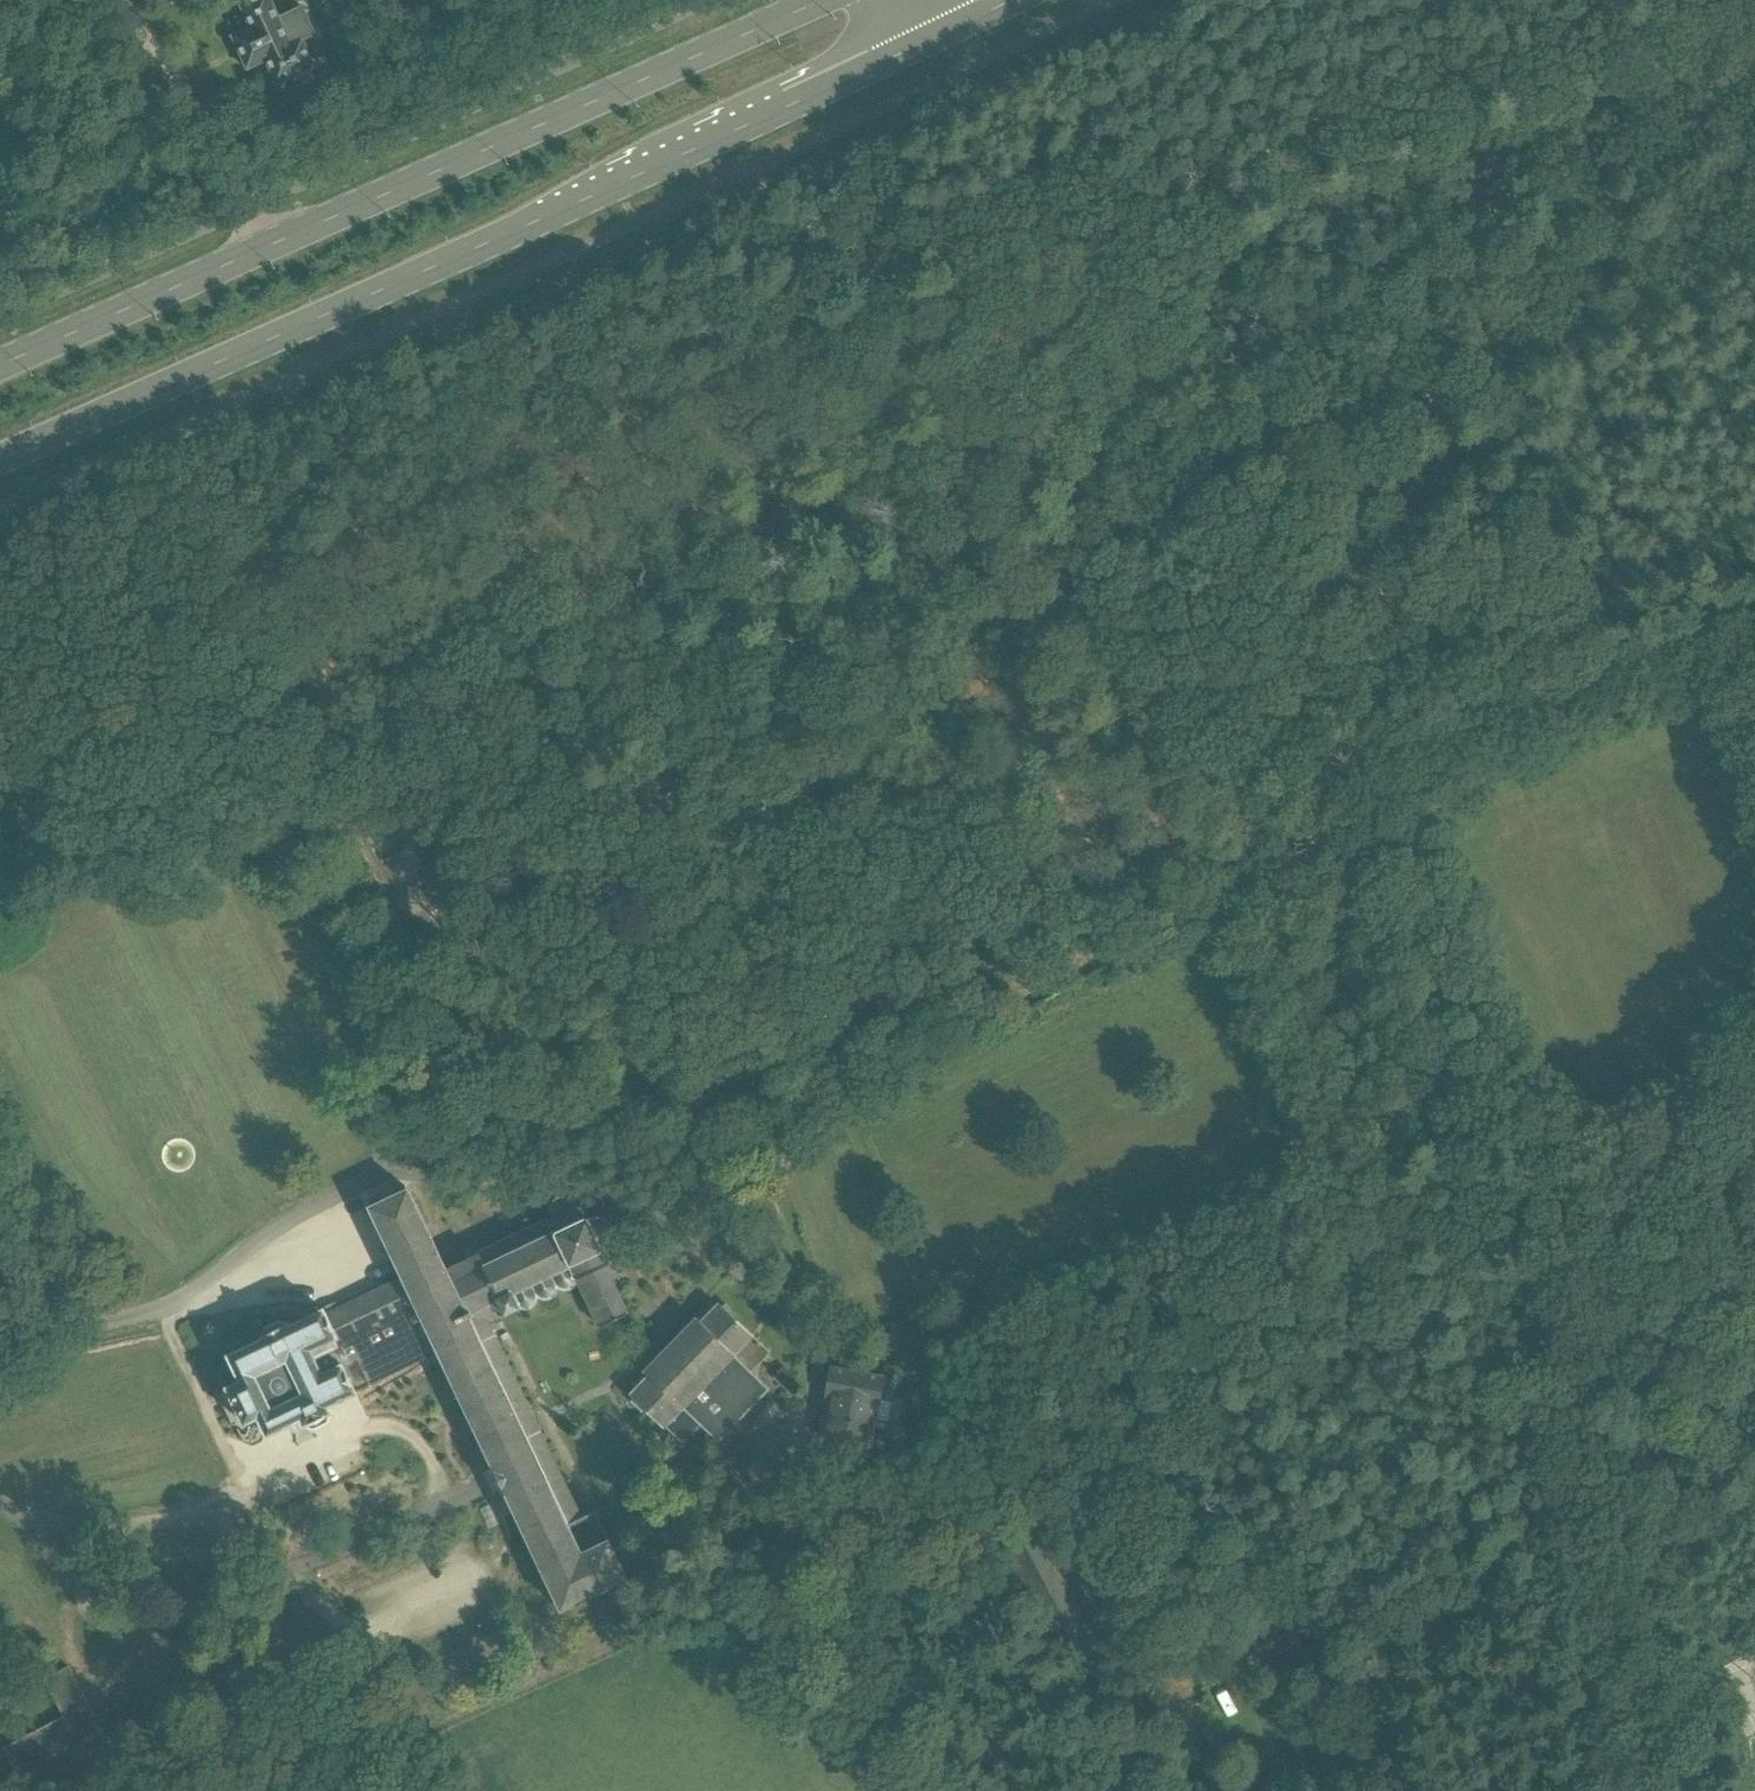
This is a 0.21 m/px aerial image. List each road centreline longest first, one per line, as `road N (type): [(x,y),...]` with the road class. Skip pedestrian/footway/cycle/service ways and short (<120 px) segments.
road 1 (primary): [(0,460),(911,48)]
road 2 (primary): [(821,0),(0,365)]

